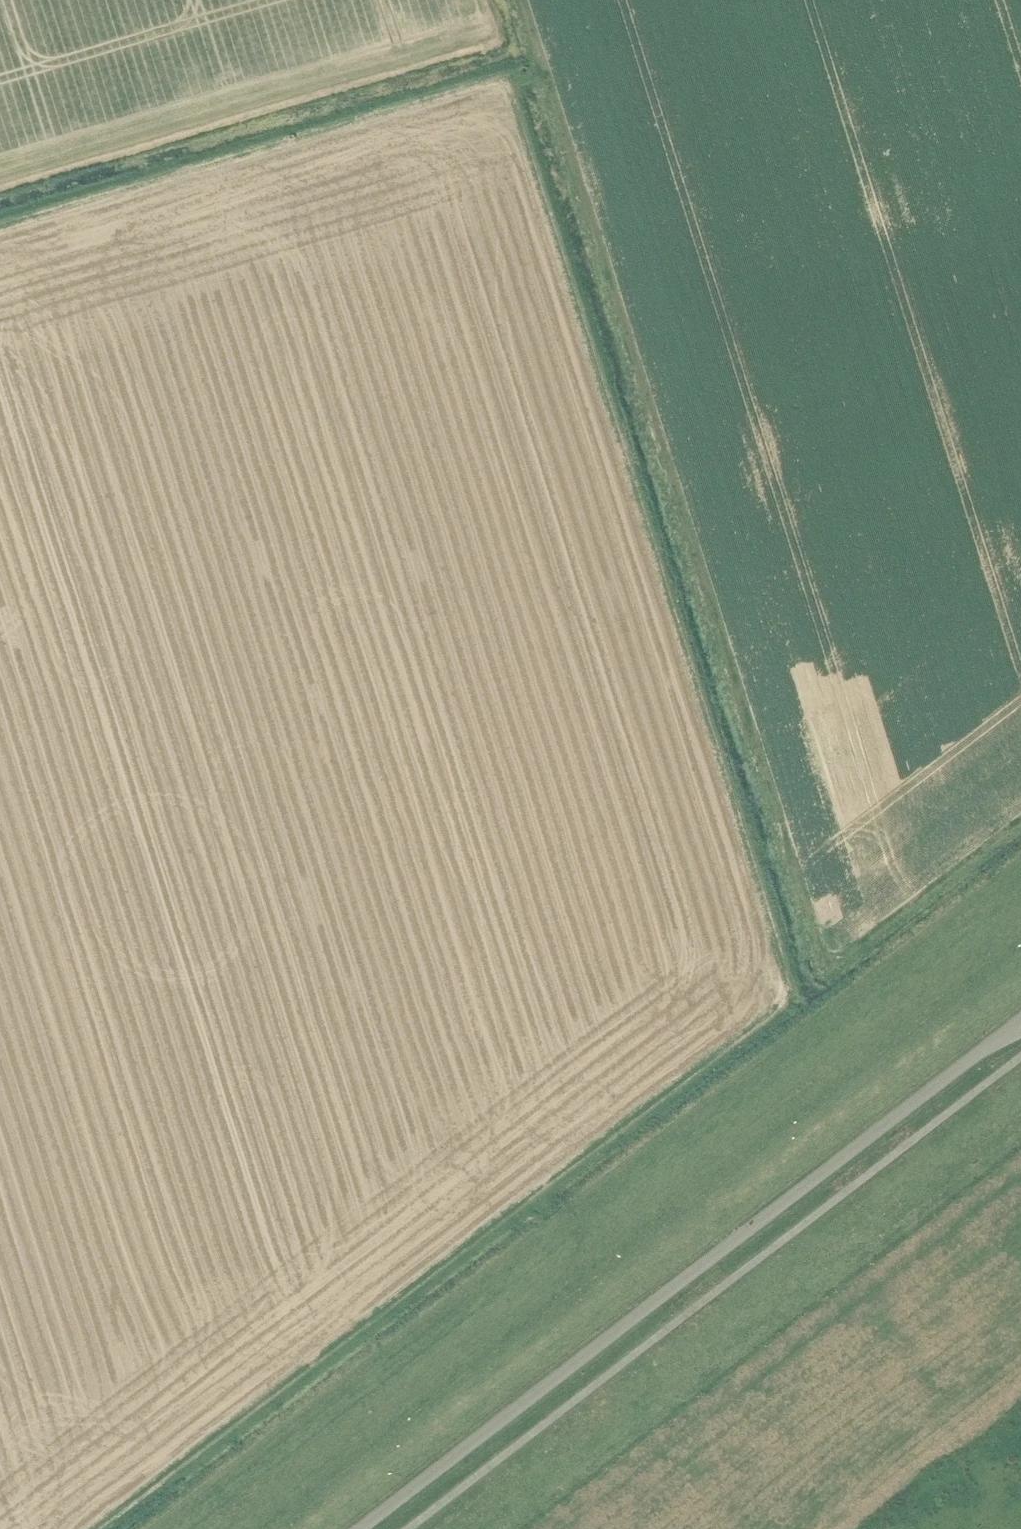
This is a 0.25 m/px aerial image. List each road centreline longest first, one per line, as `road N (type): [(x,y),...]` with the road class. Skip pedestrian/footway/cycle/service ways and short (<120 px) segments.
road 1 (unclassified): [(363,1528),(1020,1028)]

